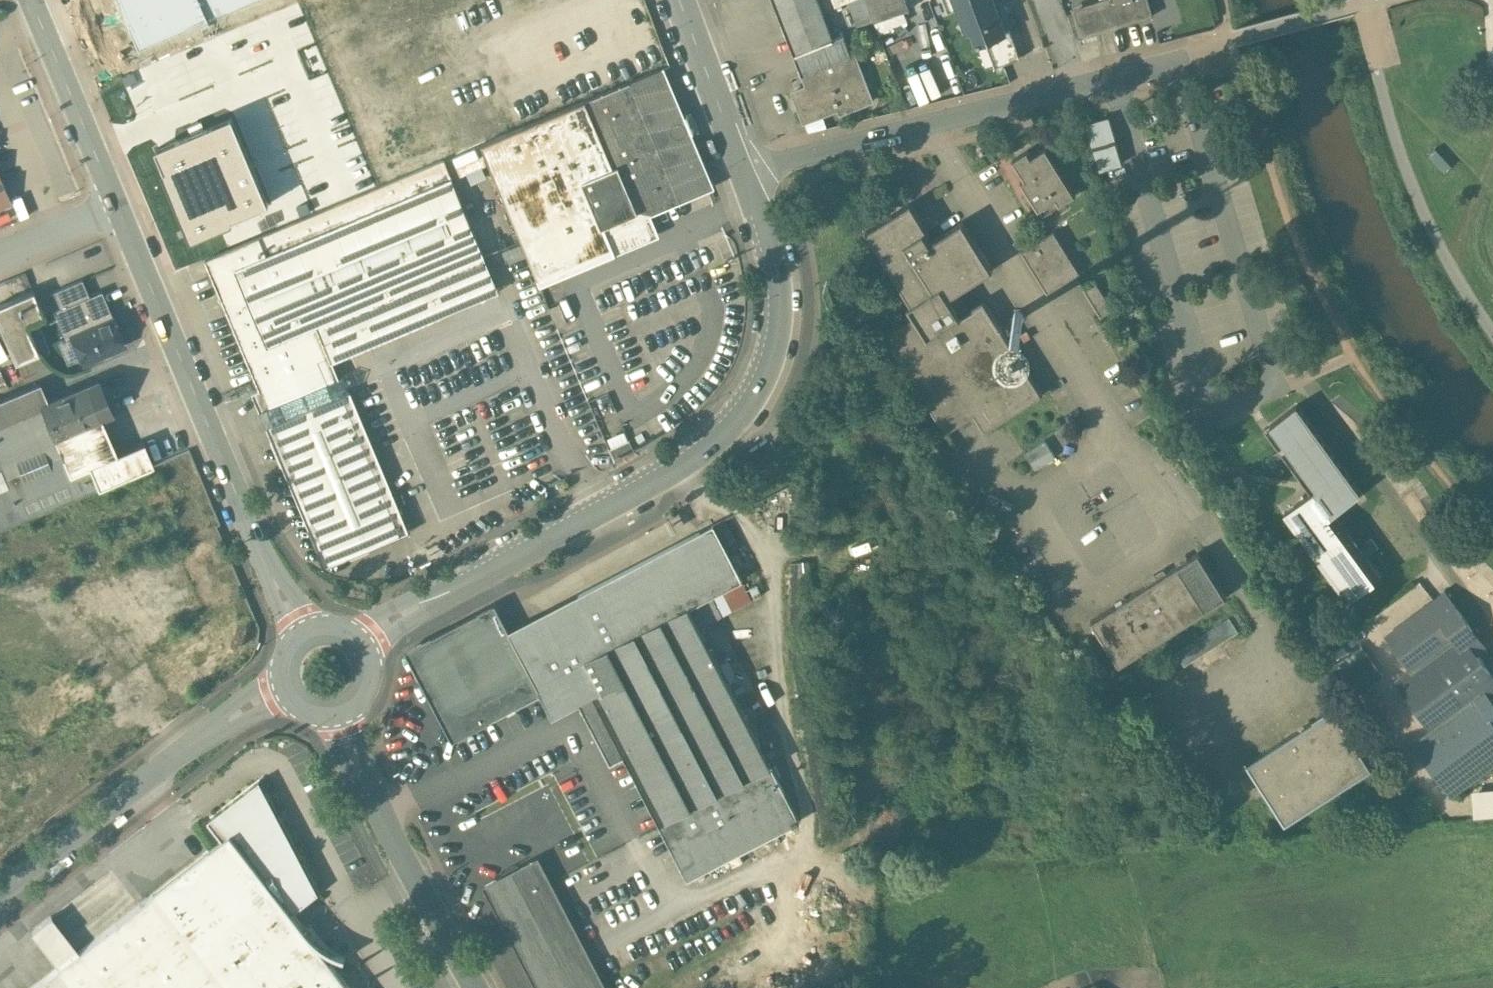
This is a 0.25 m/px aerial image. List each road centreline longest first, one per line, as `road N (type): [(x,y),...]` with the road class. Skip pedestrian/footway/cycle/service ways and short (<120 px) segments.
road 1 (residential): [(363,642),(649,484),(747,403),(773,347),(777,309),(774,264),(745,173)]
road 2 (residential): [(745,173),(1199,54),(1233,36)]
road 3 (tertiary): [(304,630),(262,555),(115,206)]
road 4 (residential): [(286,692),(222,724),(0,893)]
road 5 (tertiary): [(477,987),(340,715)]
road 6 (tertiary): [(115,206),(30,0)]
road 7 (residential): [(745,173),(685,0)]
road 8 (residential): [(115,206),(0,255)]

